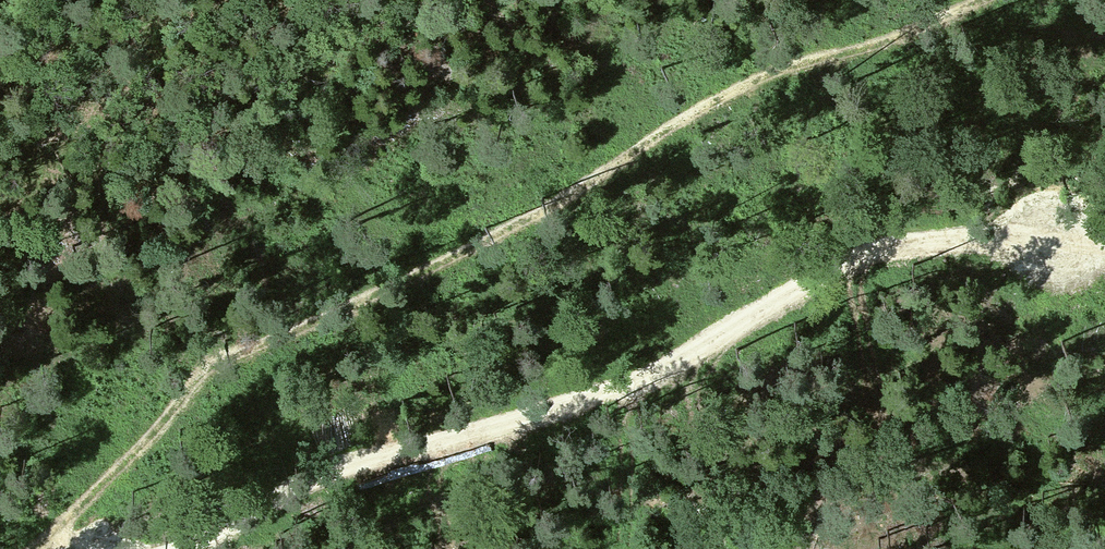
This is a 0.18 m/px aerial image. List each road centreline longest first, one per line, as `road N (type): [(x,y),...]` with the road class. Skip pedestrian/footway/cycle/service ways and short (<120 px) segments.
road 1 (track): [(39,548),(273,338),(463,243),(701,108),(970,0)]
road 2 (track): [(151,548),(348,462),(465,441),(573,405),(892,250),(1104,244)]

